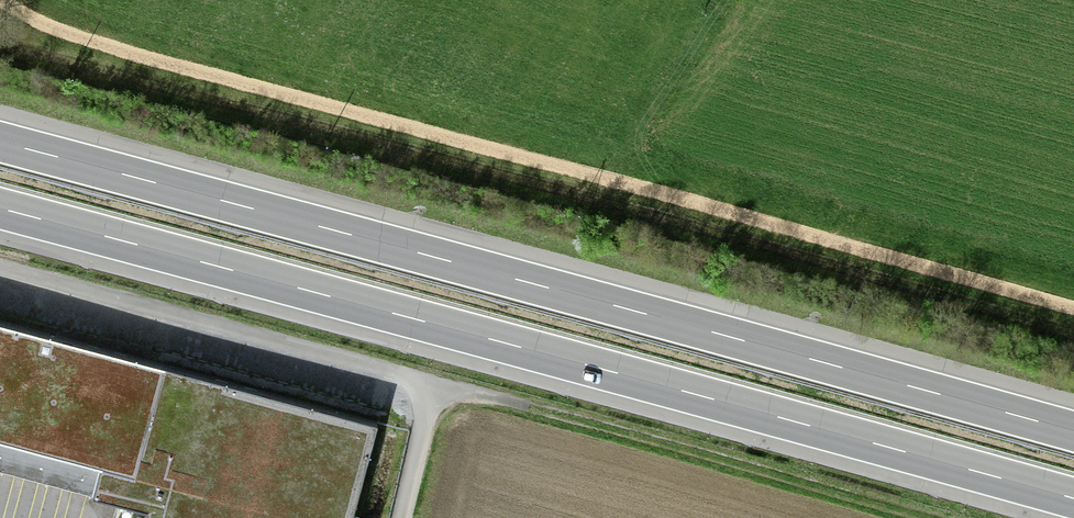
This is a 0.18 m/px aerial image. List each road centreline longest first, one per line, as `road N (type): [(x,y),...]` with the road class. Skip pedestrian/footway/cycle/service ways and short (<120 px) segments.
road 1 (motorway): [(1073,431),(0,142)]
road 2 (motorway): [(0,209),(1073,498)]
road 3 (track): [(0,42),(1073,330)]
road 4 (track): [(59,35),(1073,313)]
road 5 (track): [(905,517),(433,384)]

